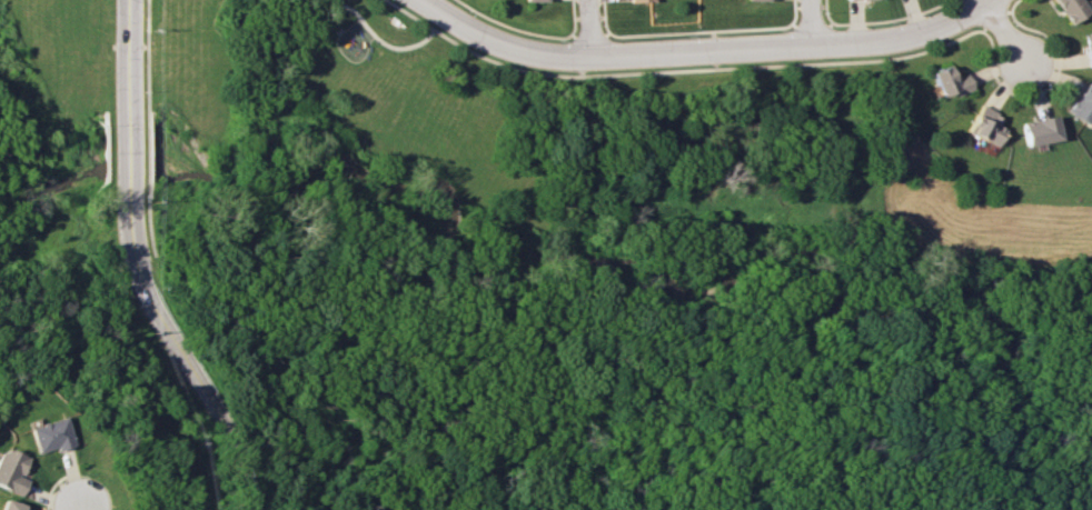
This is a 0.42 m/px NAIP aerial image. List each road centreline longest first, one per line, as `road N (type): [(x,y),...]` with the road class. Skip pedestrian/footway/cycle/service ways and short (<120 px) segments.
road 1 (residential): [(417,0),(500,48),(568,62),(892,40),(988,0)]
road 2 (tertiary): [(251,509),(234,442),(142,286),(125,201)]

